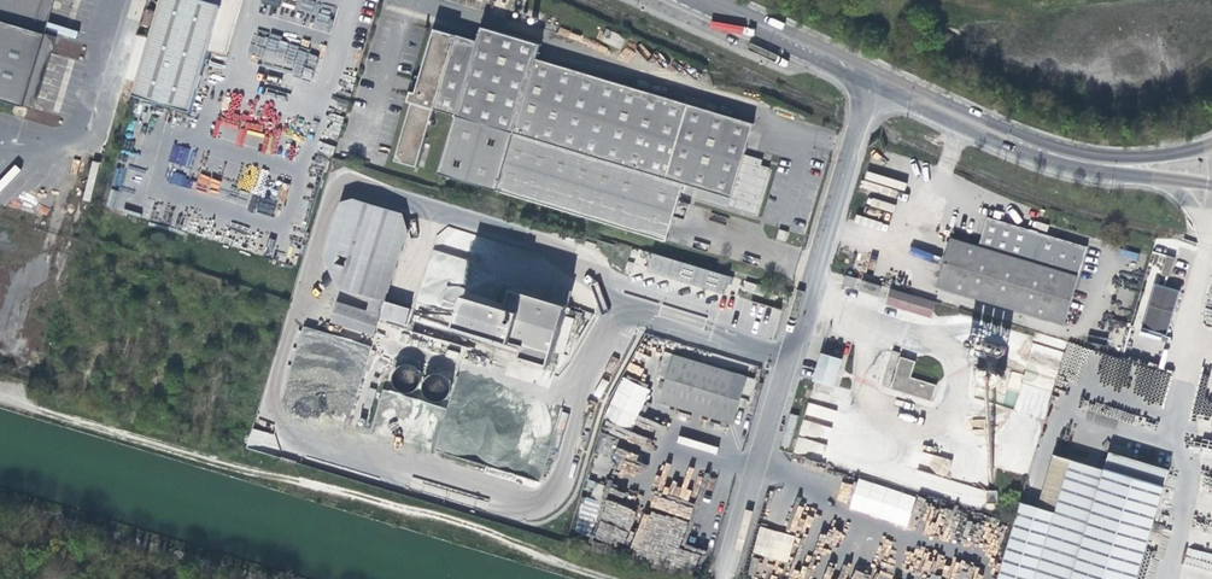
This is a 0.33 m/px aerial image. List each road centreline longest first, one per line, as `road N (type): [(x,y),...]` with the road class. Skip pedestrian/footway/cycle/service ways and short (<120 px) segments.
road 1 (tertiary): [(707,0),(1074,162)]
road 2 (tertiary): [(1074,162),(1211,188)]
road 3 (tertiary): [(1211,147),(1074,162)]

